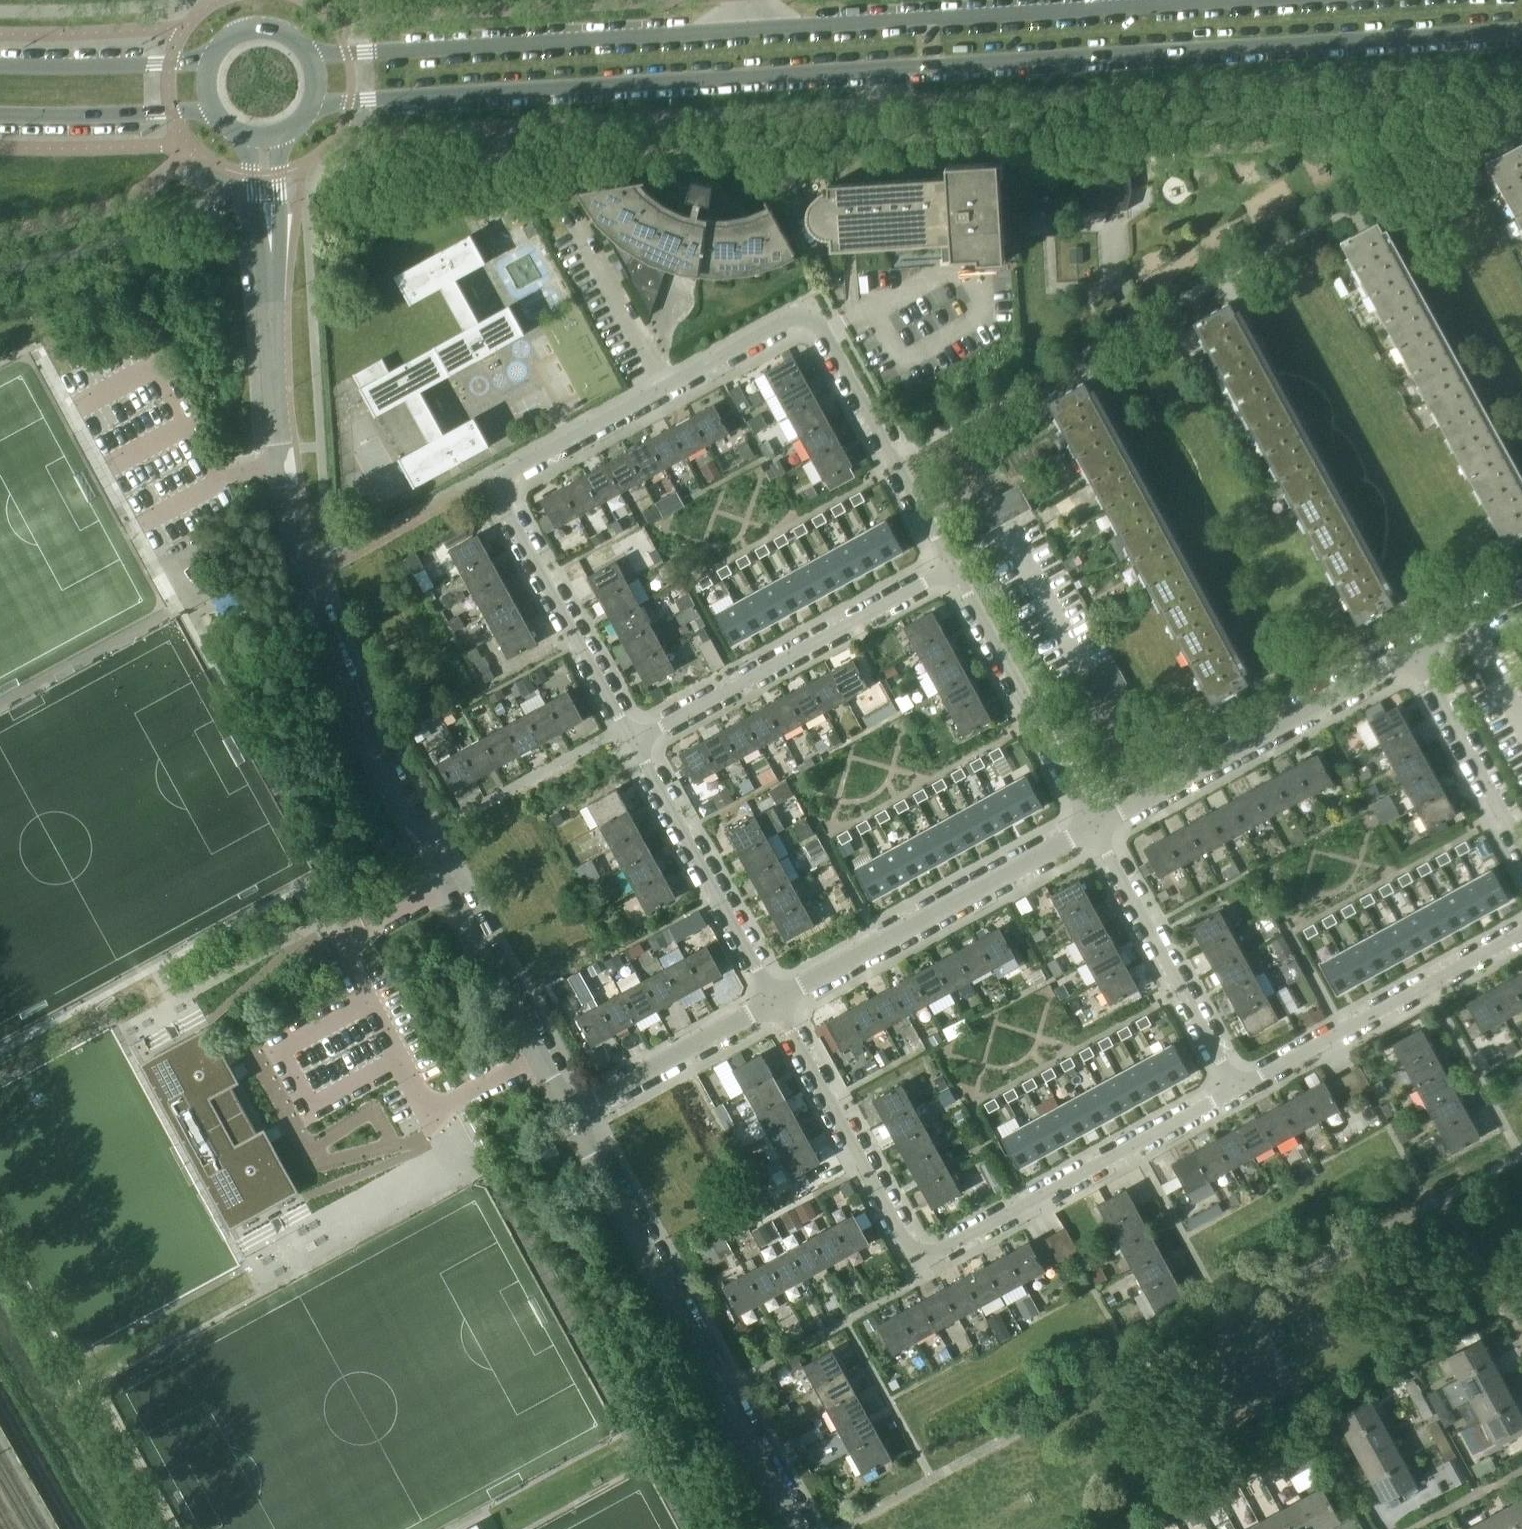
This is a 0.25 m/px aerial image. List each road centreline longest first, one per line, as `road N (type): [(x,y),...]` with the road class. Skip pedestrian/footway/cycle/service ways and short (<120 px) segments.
road 1 (secondary): [(313,104),(1521,31)]
road 2 (residential): [(570,1113),(334,676),(279,465),(265,138)]
road 3 (residential): [(633,738),(492,483),(799,314),(814,316)]
road 4 (secondary): [(1249,0),(749,29)]
road 5 (residential): [(795,1528),(570,1113)]
road 6 (secondary): [(749,29),(309,53)]
road 7 (residential): [(1096,831),(1417,656)]
road 8 (residential): [(918,1262),(1236,1090)]
road 9 (residential): [(779,1004),(1096,831)]
road 10 (residential): [(633,738),(949,566)]
road 11 (residential): [(1236,1090),(1521,936)]
road 12 (residential): [(779,1004),(633,738)]
road 13 (residential): [(1096,831),(949,566)]
road 14 (residential): [(1236,1090),(1096,831)]
road 15 (residential): [(918,1262),(779,1004)]
road 16 (residential): [(949,566),(814,316)]
road 17 (residential): [(570,1113),(779,1004)]
road 18 (residential): [(1521,853),(1417,656)]
road 19 (secondary): [(0,113),(212,109)]
road 20 (secondary): [(210,60),(0,65)]
road 21 (secondary): [(309,53),(285,32),(259,27),(229,37),(210,60)]

